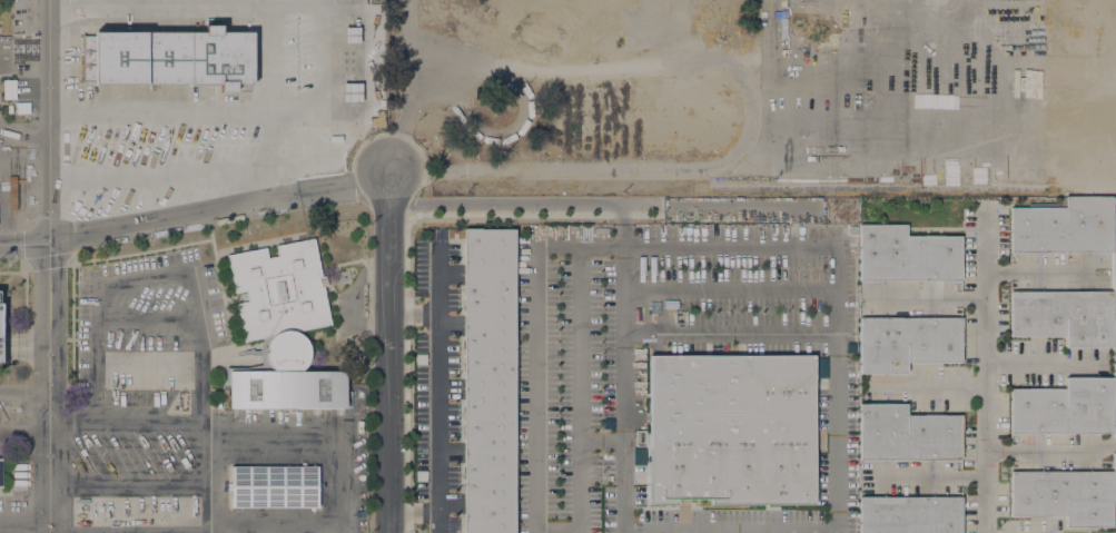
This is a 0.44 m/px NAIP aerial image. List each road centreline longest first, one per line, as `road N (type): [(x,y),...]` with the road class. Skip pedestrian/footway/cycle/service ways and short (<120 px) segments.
road 1 (residential): [(389,187),(0,245)]
road 2 (residential): [(388,532),(389,187)]

